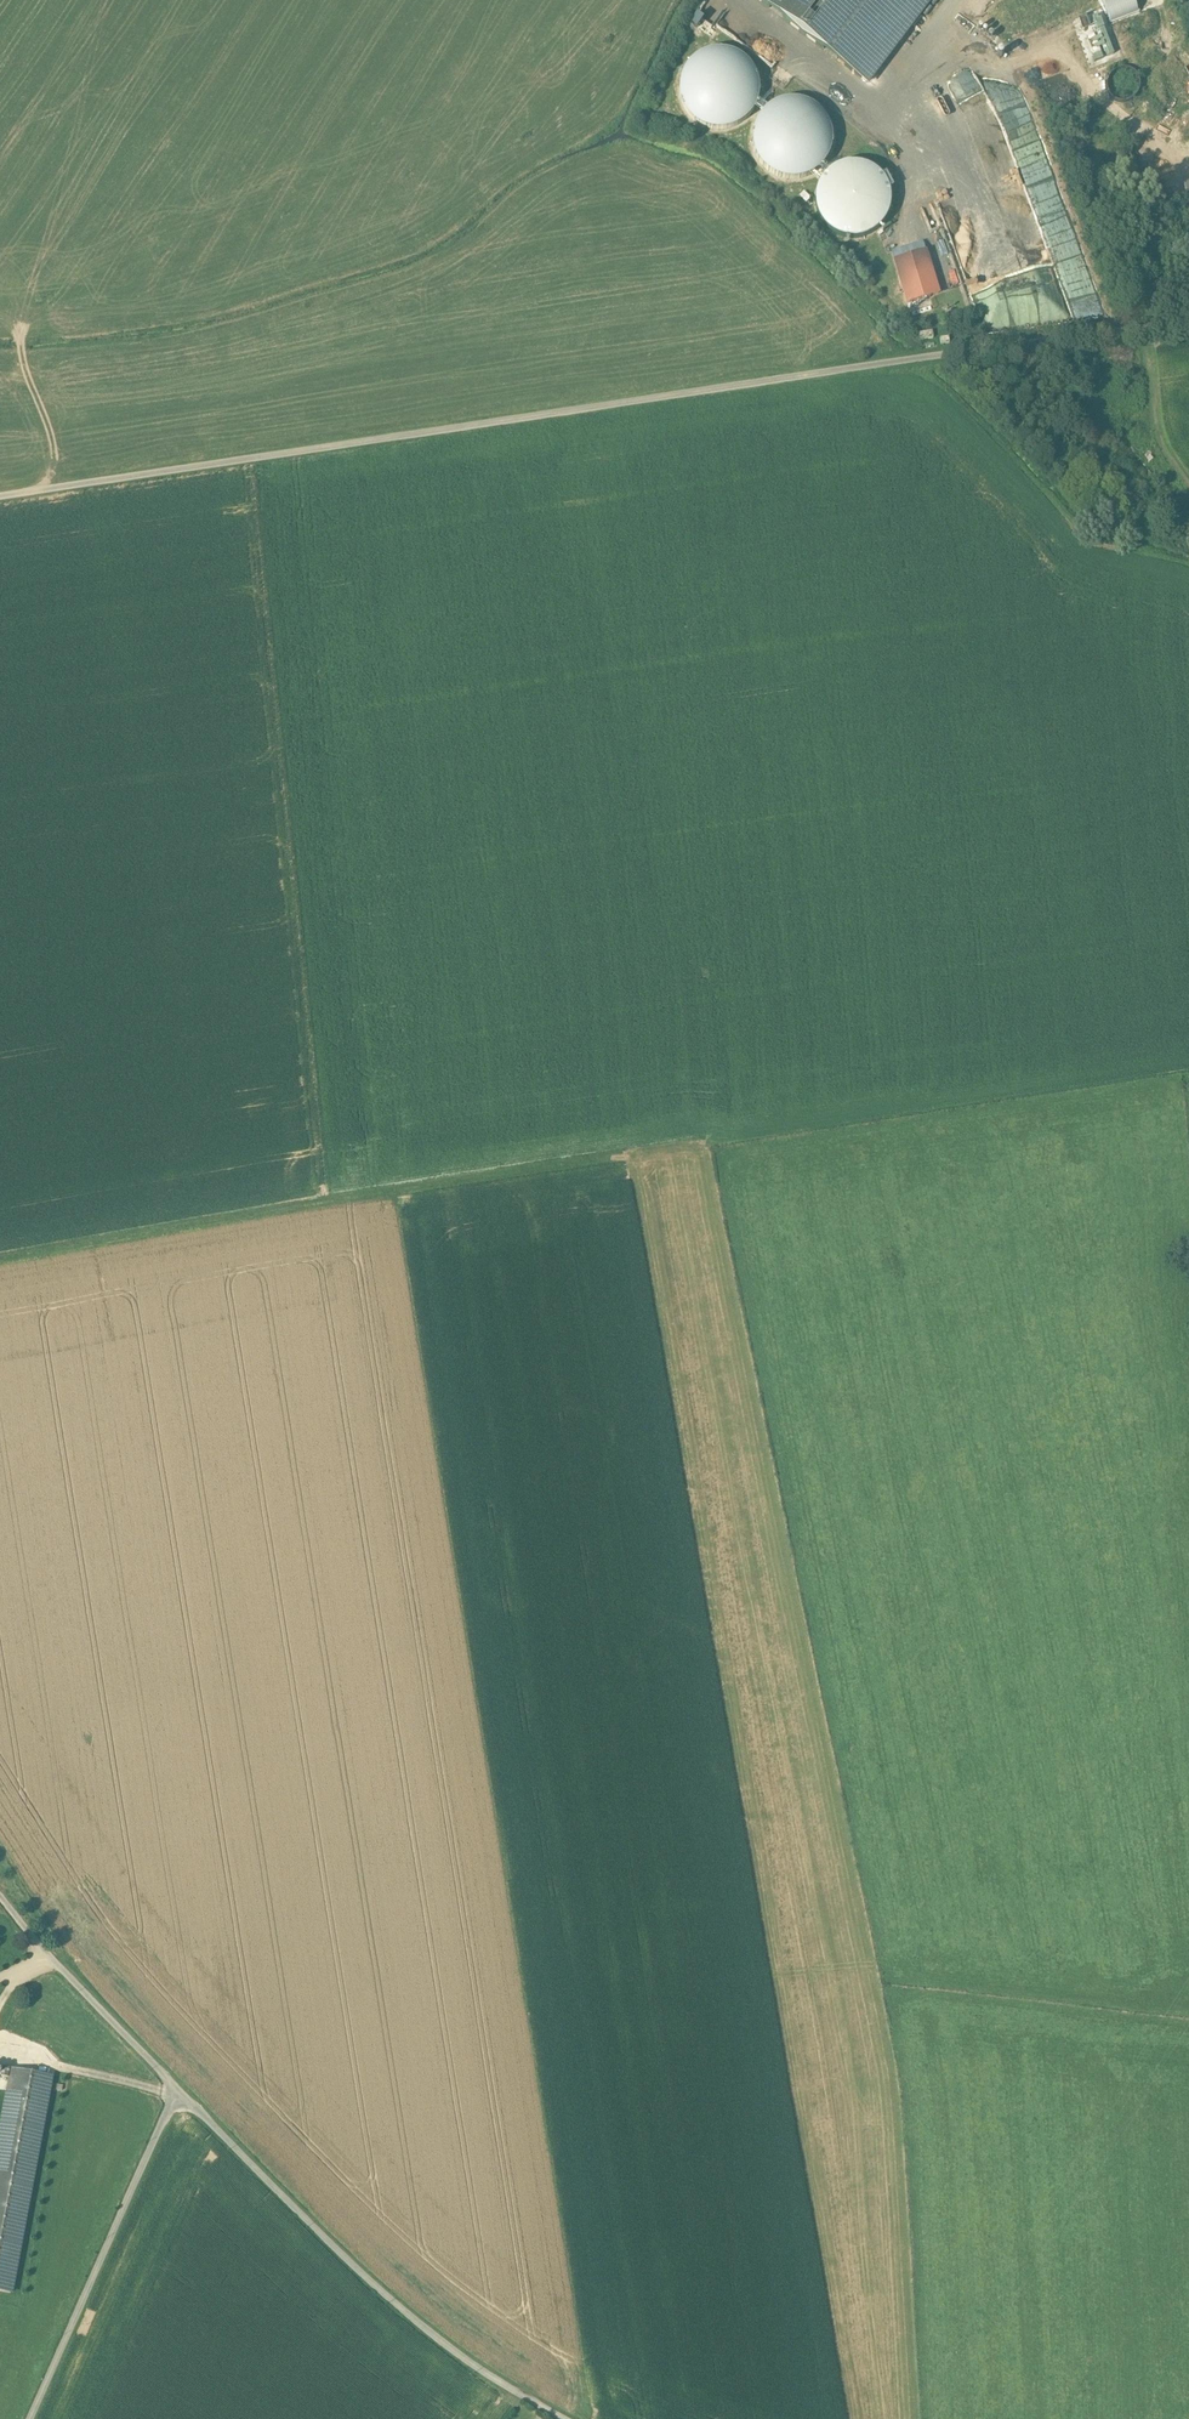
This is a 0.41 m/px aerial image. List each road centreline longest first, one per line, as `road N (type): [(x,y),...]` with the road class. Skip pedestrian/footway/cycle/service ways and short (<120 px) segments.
road 1 (unclassified): [(1188,321),(0,496)]
road 2 (unclassified): [(0,1898),(342,2253),(445,2341),(565,2418)]
road 3 (track): [(179,2089),(31,2418)]

